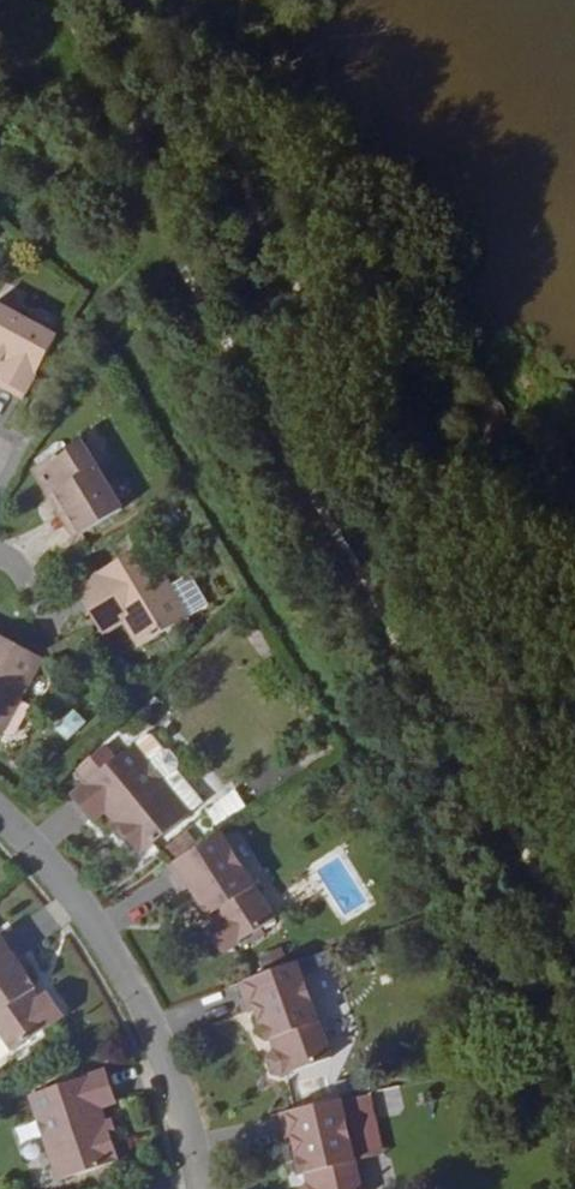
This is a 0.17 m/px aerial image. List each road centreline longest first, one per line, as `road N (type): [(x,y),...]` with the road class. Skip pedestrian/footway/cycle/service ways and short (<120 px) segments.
road 1 (residential): [(202,1188),(172,1074),(131,994),(67,888),(0,817)]

